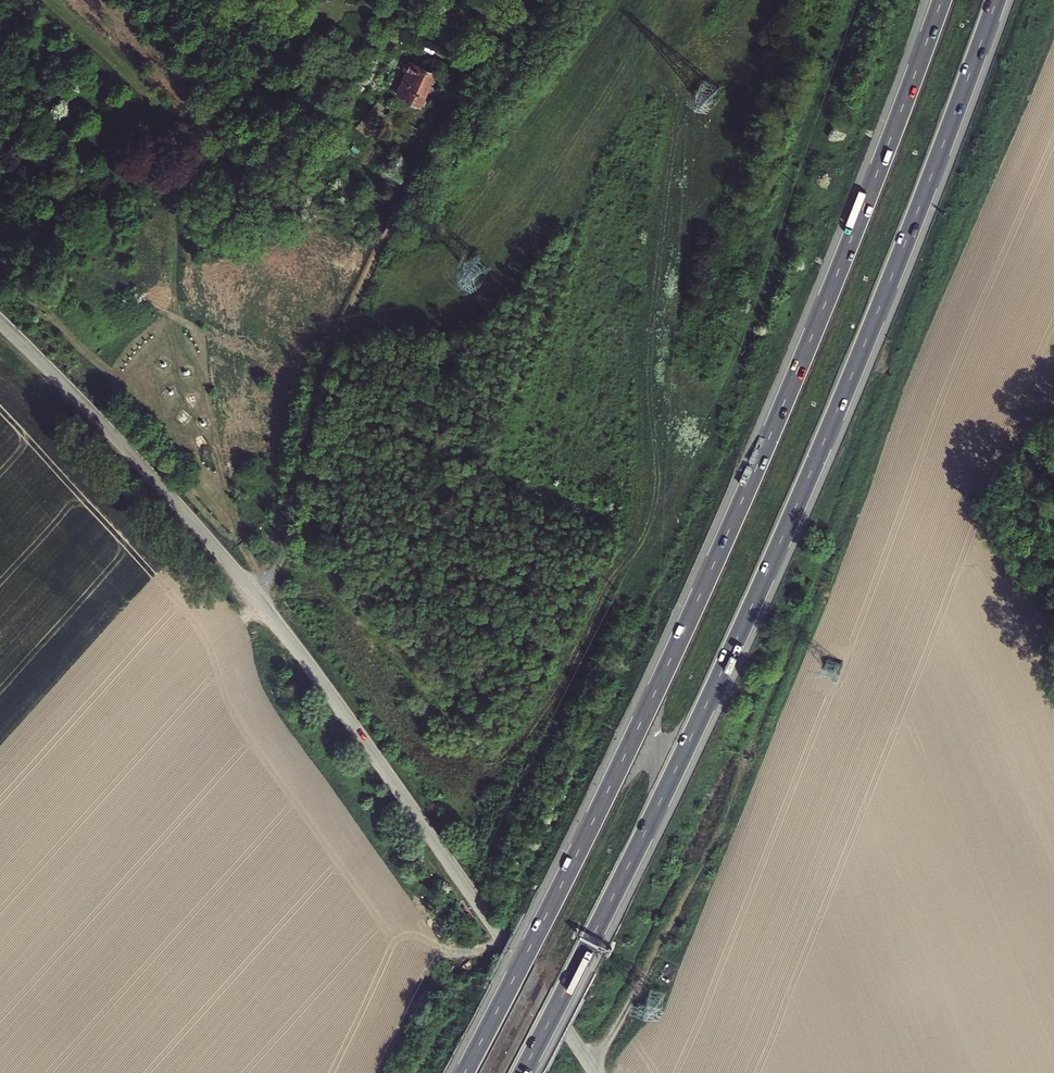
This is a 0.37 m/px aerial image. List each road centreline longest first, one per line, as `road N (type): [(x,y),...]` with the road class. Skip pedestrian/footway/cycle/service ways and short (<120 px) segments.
road 1 (motorway): [(942,0),(710,573),(464,1072)]
road 2 (motorway): [(523,1072),(765,577),(996,0)]
road 3 (residential): [(0,324),(130,451),(310,665),(596,1072)]
road 4 (track): [(460,76),(335,352),(282,565),(259,600)]
road 5 (track): [(592,1068),(694,878)]

